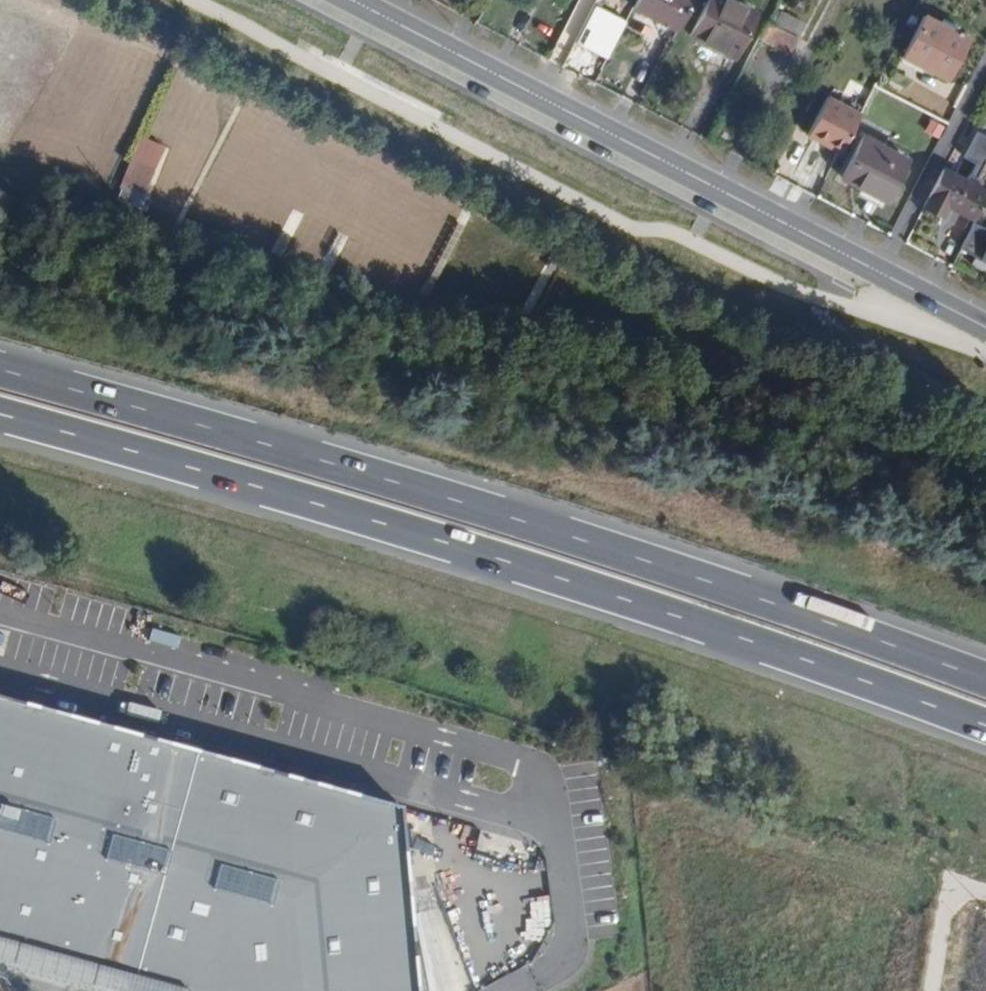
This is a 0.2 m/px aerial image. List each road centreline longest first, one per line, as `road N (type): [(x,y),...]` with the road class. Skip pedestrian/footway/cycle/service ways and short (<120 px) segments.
road 1 (trunk): [(985,679),(549,529),(0,367)]
road 2 (trunk): [(0,424),(534,574),(985,732)]
road 3 (secondary): [(985,336),(345,0)]

